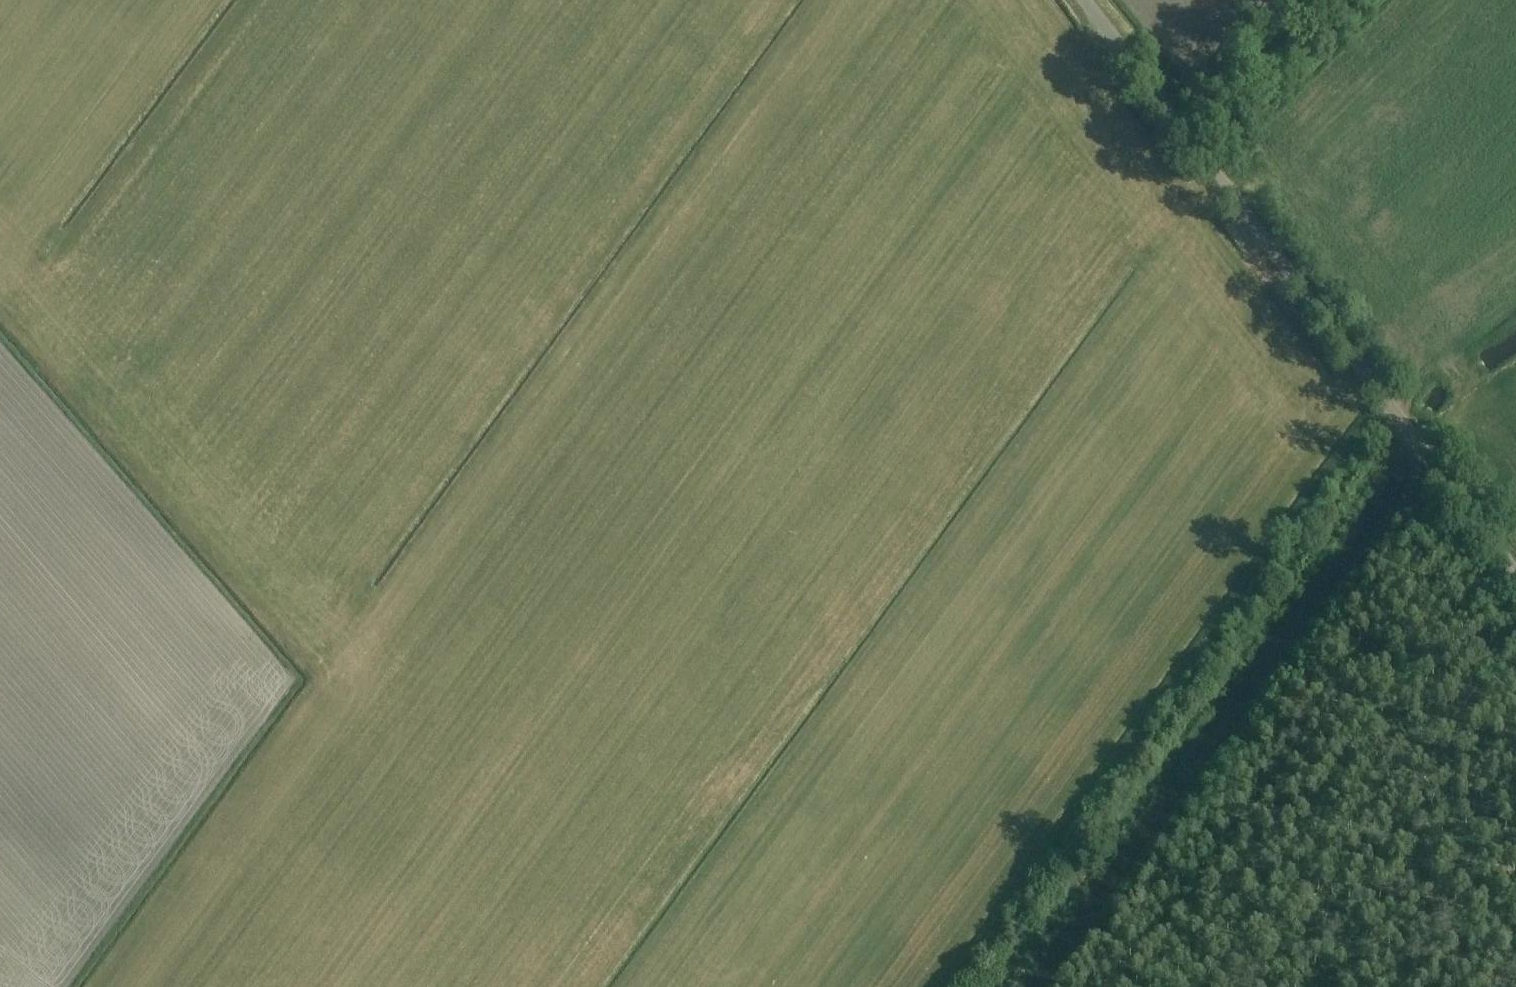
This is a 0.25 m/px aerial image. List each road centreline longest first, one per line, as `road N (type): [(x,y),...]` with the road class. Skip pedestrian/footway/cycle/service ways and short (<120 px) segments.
road 1 (unclassified): [(1515,573),(1085,0)]

